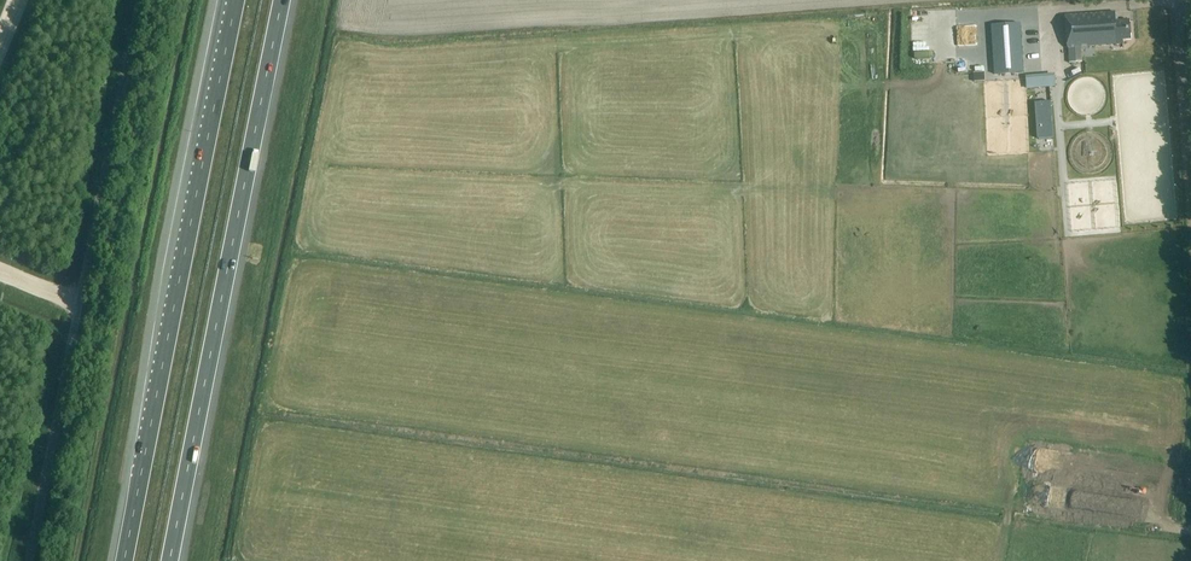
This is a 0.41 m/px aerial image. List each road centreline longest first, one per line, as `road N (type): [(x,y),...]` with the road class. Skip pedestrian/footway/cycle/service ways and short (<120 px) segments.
road 1 (unclassified): [(27,560),(143,0)]
road 2 (motorway): [(237,0),(124,560)]
road 3 (motorway): [(171,560),(283,0)]

